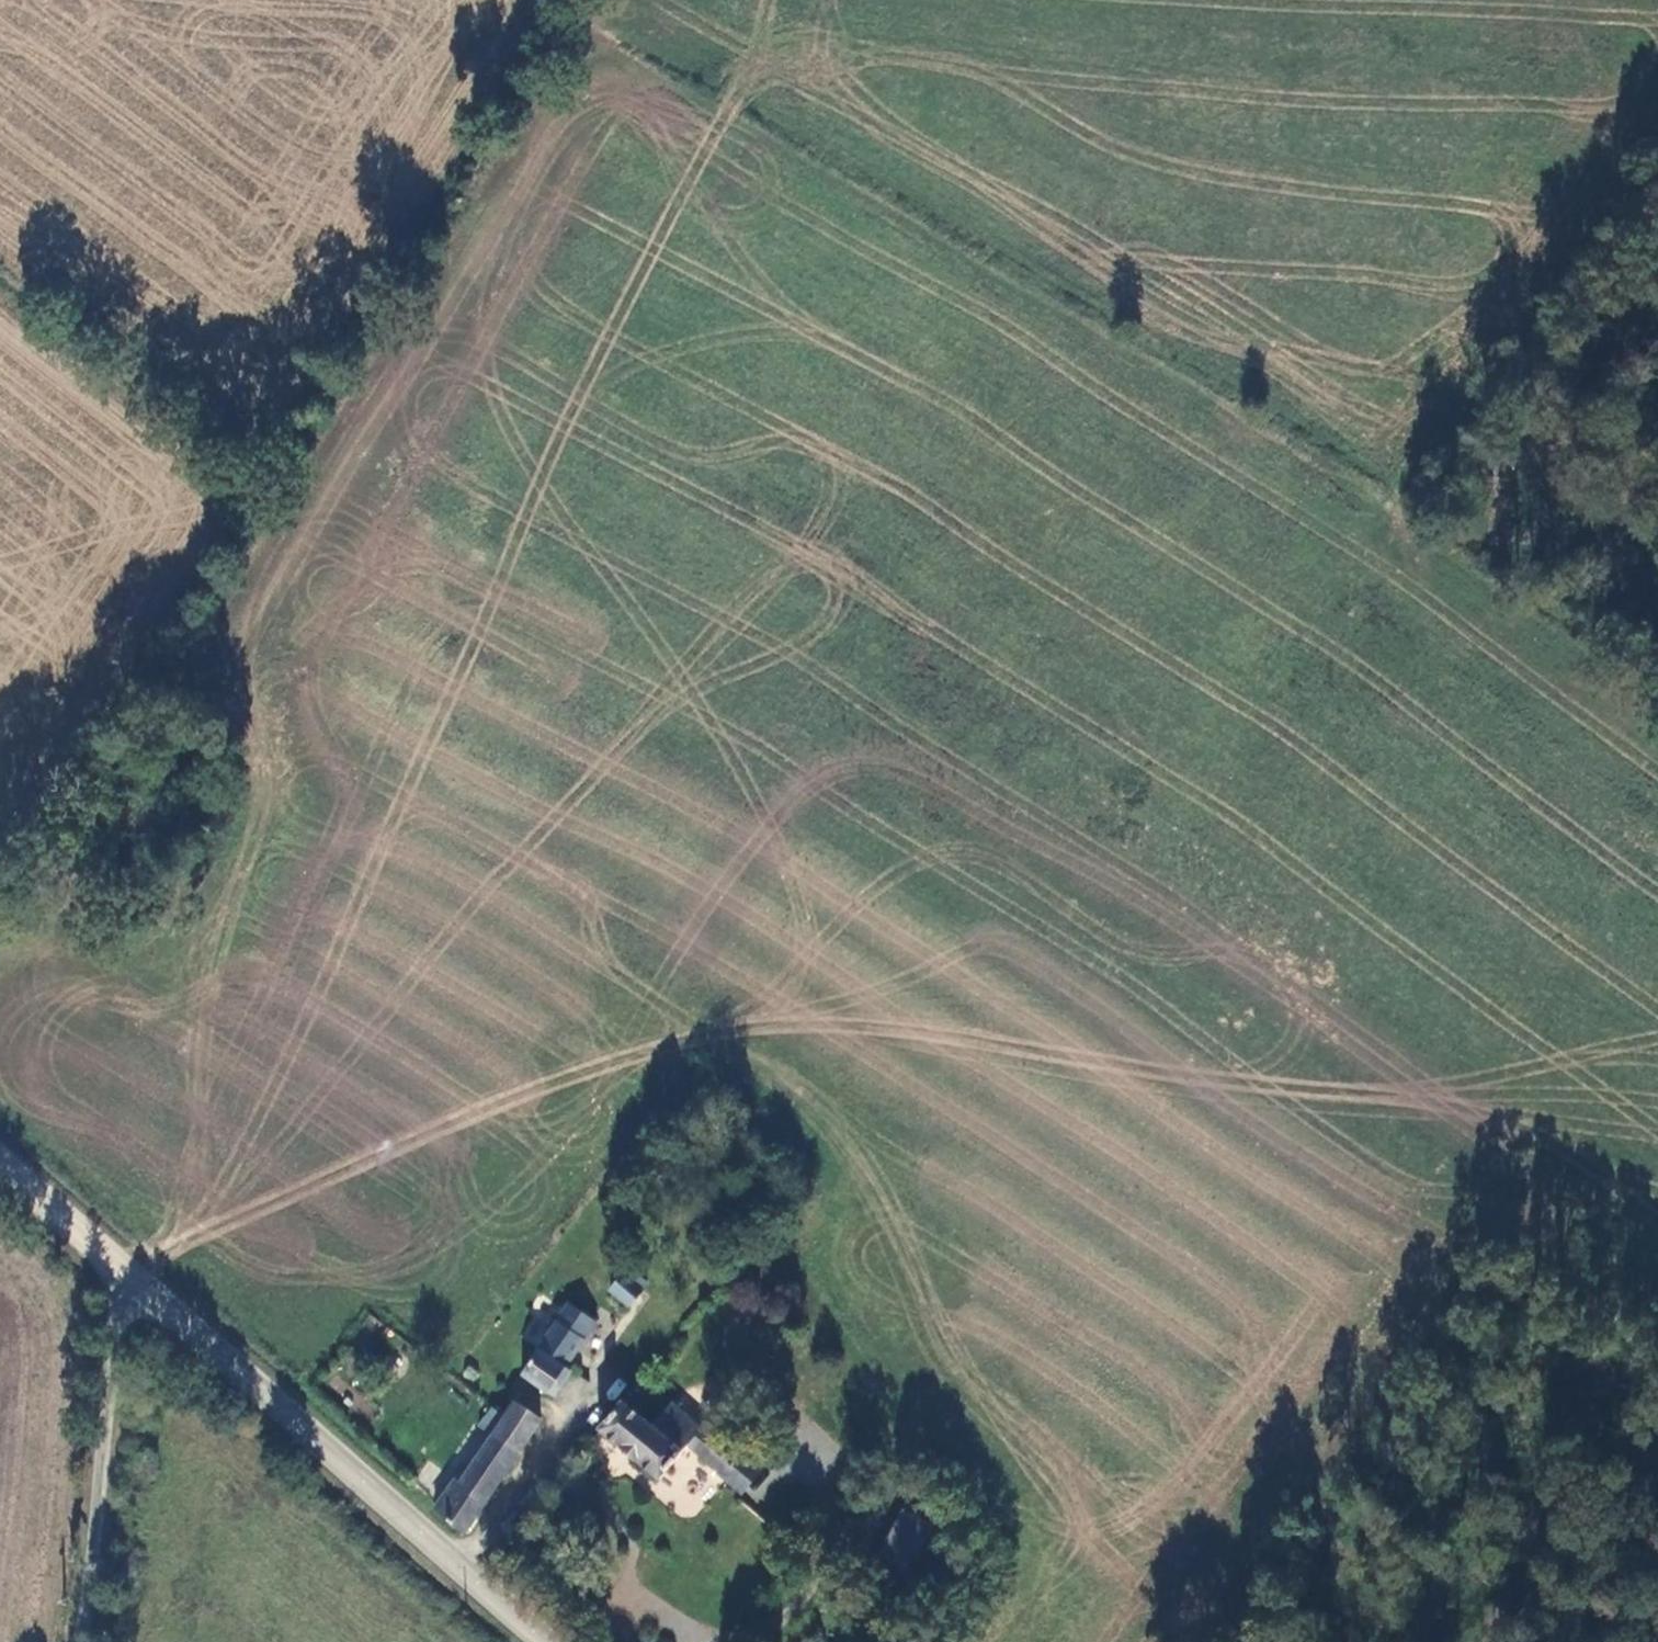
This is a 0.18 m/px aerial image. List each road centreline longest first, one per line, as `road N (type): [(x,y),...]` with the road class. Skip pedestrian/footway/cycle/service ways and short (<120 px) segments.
road 1 (tertiary): [(138,1282),(548,1641)]
road 2 (unclassified): [(138,1282),(127,1305),(74,1641)]
road 3 (tertiary): [(0,1159),(138,1282)]

